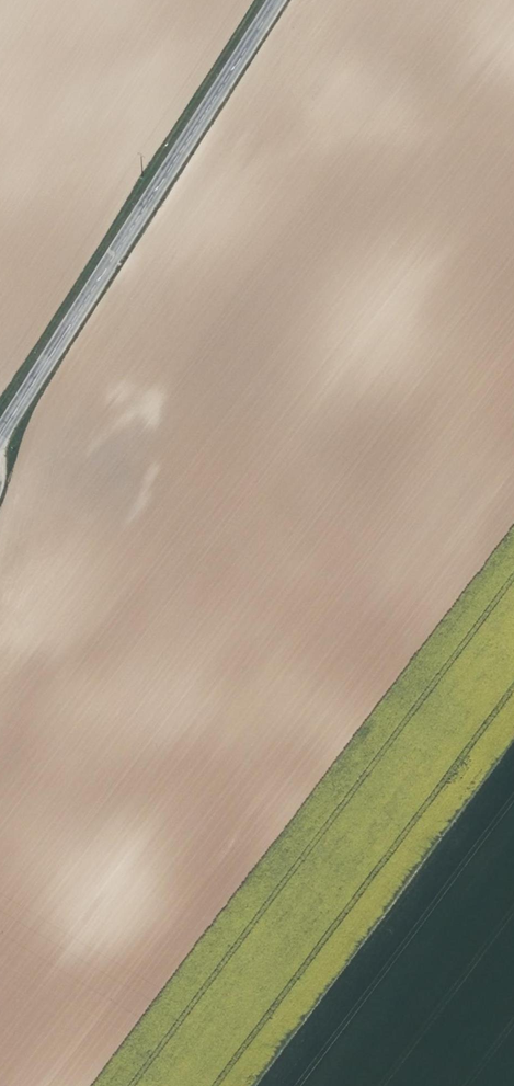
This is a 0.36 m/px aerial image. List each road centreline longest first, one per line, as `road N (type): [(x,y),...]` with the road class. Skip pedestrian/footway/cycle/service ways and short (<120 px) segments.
road 1 (tertiary): [(0,431),(274,0)]

